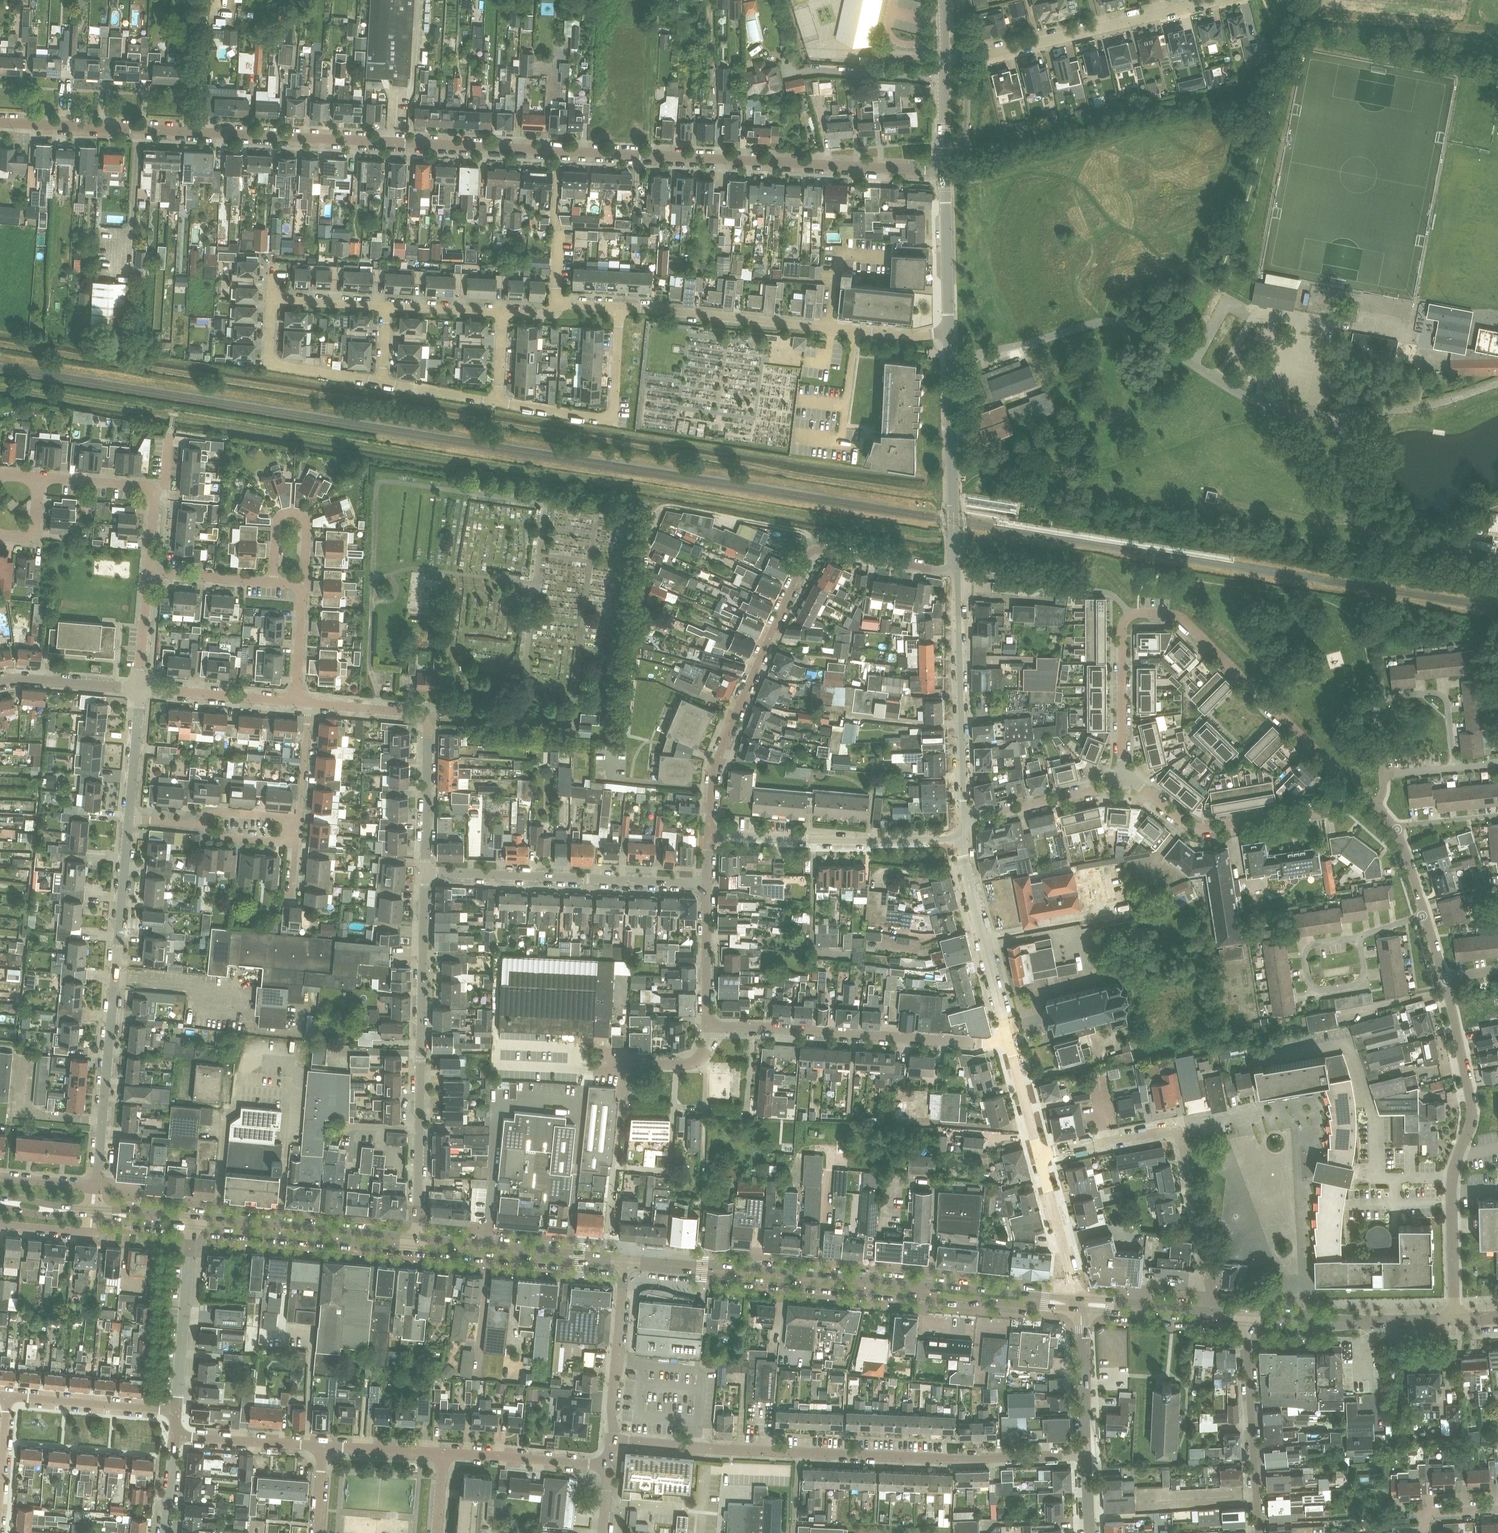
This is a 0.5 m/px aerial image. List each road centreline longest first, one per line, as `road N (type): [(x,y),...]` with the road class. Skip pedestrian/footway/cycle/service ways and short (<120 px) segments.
road 1 (residential): [(943,171),(0,122)]
road 2 (residential): [(1089,1455),(942,1459),(610,1442)]
road 3 (secondary): [(1078,1305),(626,1262)]
road 4 (residential): [(955,574),(812,548),(716,761),(710,835)]
road 5 (residential): [(95,1186),(129,818)]
road 6 (residential): [(412,1242),(424,875)]
road 7 (residential): [(1455,1321),(1452,1177),(1472,1101),(1448,980)]
road 8 (residential): [(1010,1037),(984,1043),(712,1026)]
road 9 (residential): [(1340,796),(1339,776),(1187,623),(1166,612),(1131,614)]
road 10 (residential): [(708,887),(424,875)]
road 11 (residential): [(944,59),(1222,0)]
road 12 (residential): [(424,875),(423,709),(310,699)]
road 13 (residential): [(1205,1260),(1175,1127),(1039,1150)]
road 14 (residential): [(963,835),(710,835)]
road 15 (tertiary): [(963,822),(955,574)]
road 16 (tertiary): [(955,574),(949,332)]
road 17 (residential): [(858,330),(619,308)]
road 18 (residential): [(1126,781),(1197,830),(1316,811),(1340,796)]
road 19 (residential): [(497,403),(612,421),(619,308)]
road 20 (secondary): [(412,1242),(191,1222)]
road 21 (residential): [(1454,767),(1444,696),(1387,696),(1378,697),(1384,775)]
road 22 (secondary): [(626,1262),(412,1242)]
road 23 (residential): [(1245,1319),(1256,1532)]
road 24 (secondary): [(1245,1319),(1455,1321)]
road 25 (residential): [(177,1413),(191,1222)]
road 26 (residential): [(610,1442),(626,1262)]
road 27 (residential): [(272,301),(268,364),(382,383)]
road 28 (residential): [(271,582),(280,510),(295,506),(306,512),(305,582)]
road 29 (residential): [(177,1413),(8,1397)]
road 30 (residential): [(1126,781),(1122,633),(1131,614)]
road 31 (residential): [(963,822),(1126,781)]
road 32 (secondary): [(1078,1305),(1245,1319)]
road 33 (residential): [(608,1464),(443,1455)]
road 34 (track): [(1497,384),(1415,408),(1337,418)]
road 35 (tertiary): [(949,332),(943,171)]
road 36 (residential): [(1361,936),(1309,946),(1309,986),(1316,993),(1355,985),(1364,970)]
road 37 (tertiary): [(1078,1305),(1039,1150)]
road 38 (residential): [(297,698),(140,685)]
road 39 (residential): [(1089,1455),(1078,1305)]
road 40 (residential): [(323,1448),(175,1438)]
road 41 (residential): [(140,685),(20,673),(0,678)]
road 42 (residential): [(712,1026),(708,887)]
road 43 (residential): [(129,818),(140,685)]
road 44 (residential): [(310,699),(299,821)]
road 45 (residential): [(271,582),(151,574)]
road 46 (residential): [(443,1455),(323,1448)]

